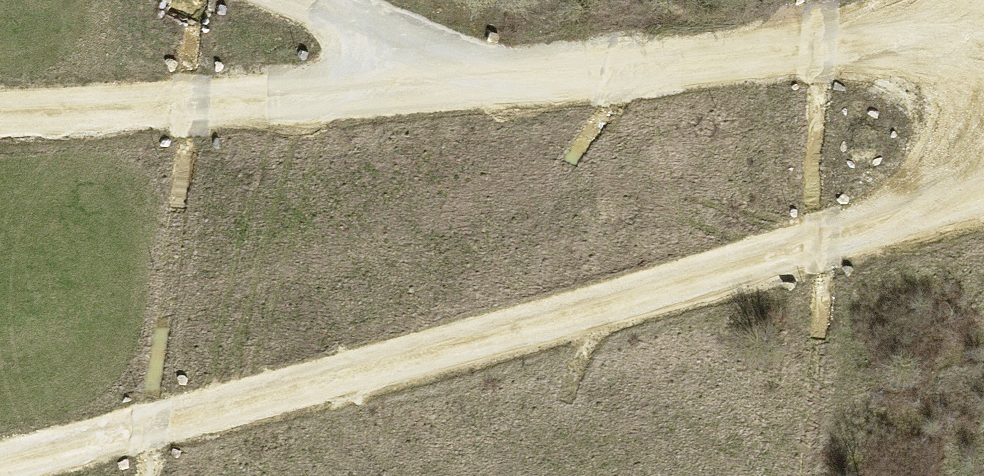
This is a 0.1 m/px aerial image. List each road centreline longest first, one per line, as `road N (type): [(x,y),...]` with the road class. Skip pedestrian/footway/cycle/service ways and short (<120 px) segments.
road 1 (track): [(0,467),(983,195)]
road 2 (track): [(983,20),(777,60),(0,102)]
road 3 (track): [(272,0),(449,75)]

